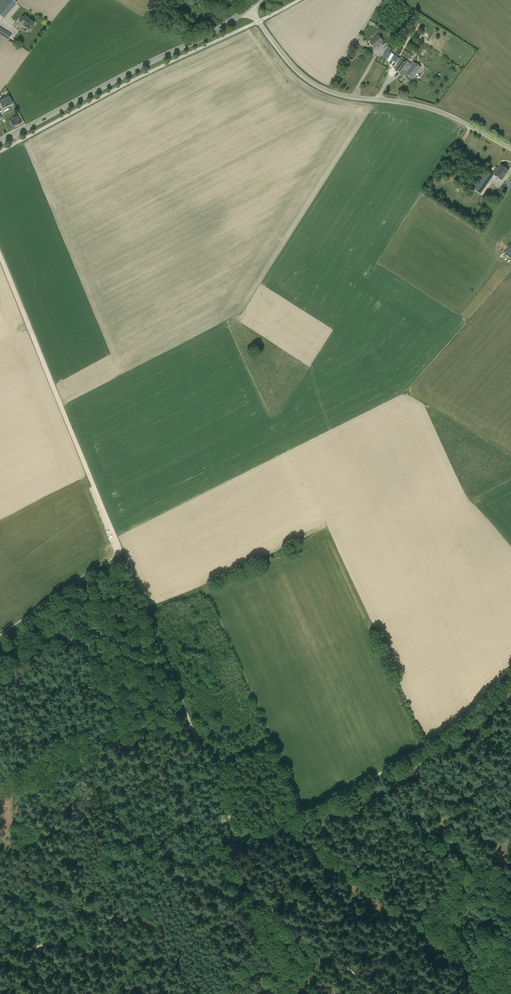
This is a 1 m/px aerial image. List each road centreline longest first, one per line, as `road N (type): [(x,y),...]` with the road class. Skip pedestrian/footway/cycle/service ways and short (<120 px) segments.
road 1 (track): [(239,838),(0,255)]
road 2 (track): [(239,838),(423,749),(510,668)]
road 3 (unclassified): [(510,149),(448,115),(321,89),(289,62),(249,8)]
road 4 (tertiary): [(0,142),(249,8)]
road 5 (track): [(97,927),(144,910),(239,838)]
road 6 (track): [(264,902),(268,953),(283,971),(324,993)]

